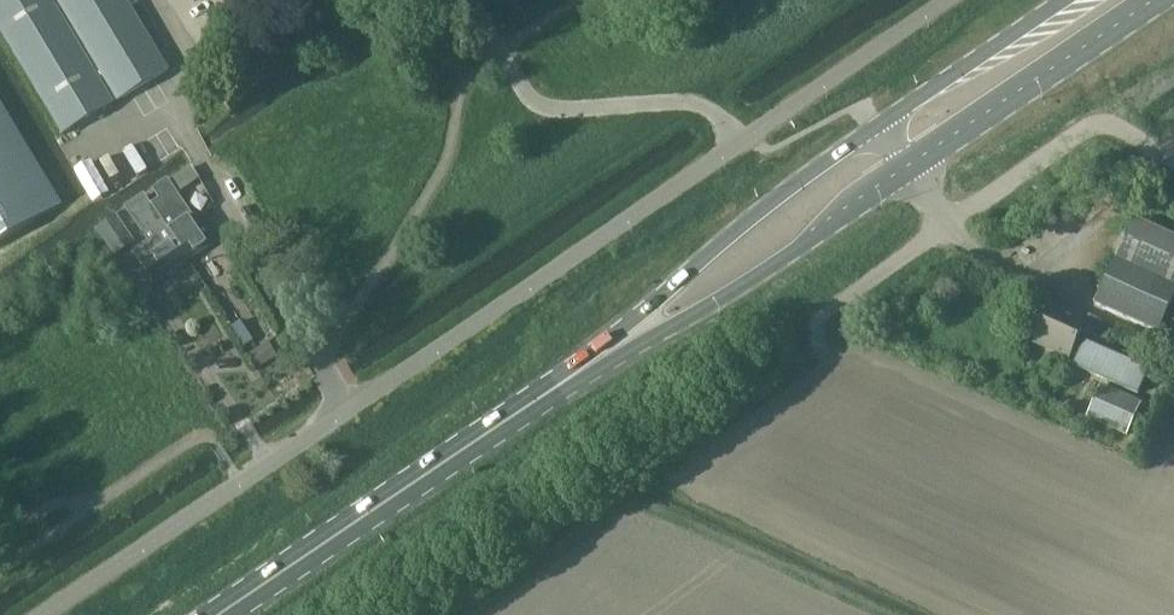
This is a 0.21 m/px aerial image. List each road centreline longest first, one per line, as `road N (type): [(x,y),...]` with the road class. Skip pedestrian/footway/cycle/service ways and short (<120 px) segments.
road 1 (unclassified): [(731,142),(42,614)]
road 2 (primary): [(579,374),(789,253),(1144,0)]
road 3 (primary): [(1061,0),(778,199),(579,374)]
road 4 (track): [(820,359),(816,323),(1095,124),(1118,127),(1173,156)]
road 5 (primary): [(225,614),(579,374)]

